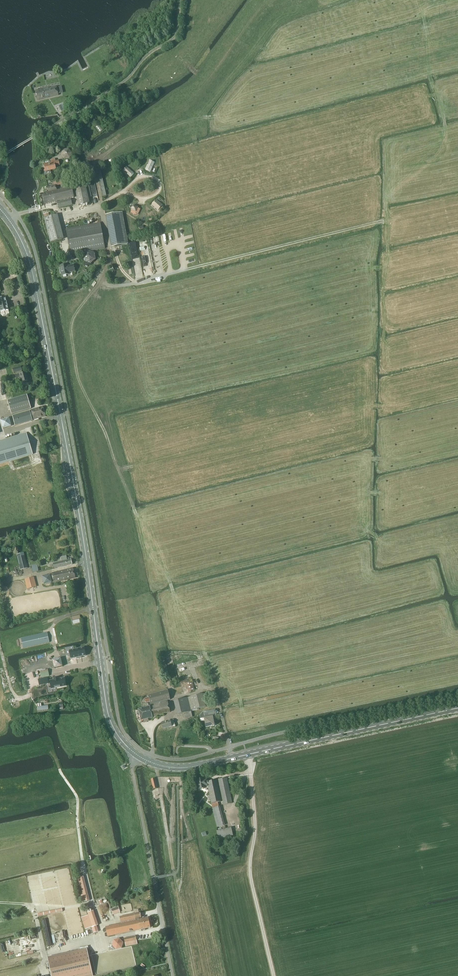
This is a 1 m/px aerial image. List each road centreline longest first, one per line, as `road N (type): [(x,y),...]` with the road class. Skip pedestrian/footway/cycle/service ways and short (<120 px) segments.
road 1 (secondary): [(137,755),(107,708),(37,294),(21,239),(0,209)]
road 2 (track): [(173,590),(78,377),(71,325),(104,276),(110,249)]
road 3 (track): [(101,205),(107,243),(135,283),(383,221),(387,205)]
road 4 (unclassified): [(173,975),(132,768),(137,755)]
road 5 (track): [(250,768),(249,871),(273,975)]
road 6 (track): [(101,205),(92,163),(131,138),(192,120),(223,121)]
road 7 (secondary): [(298,743),(185,768),(137,755)]
road 8 (secondary): [(298,743),(457,708)]
road 9 (track): [(93,903),(78,797),(59,768)]

